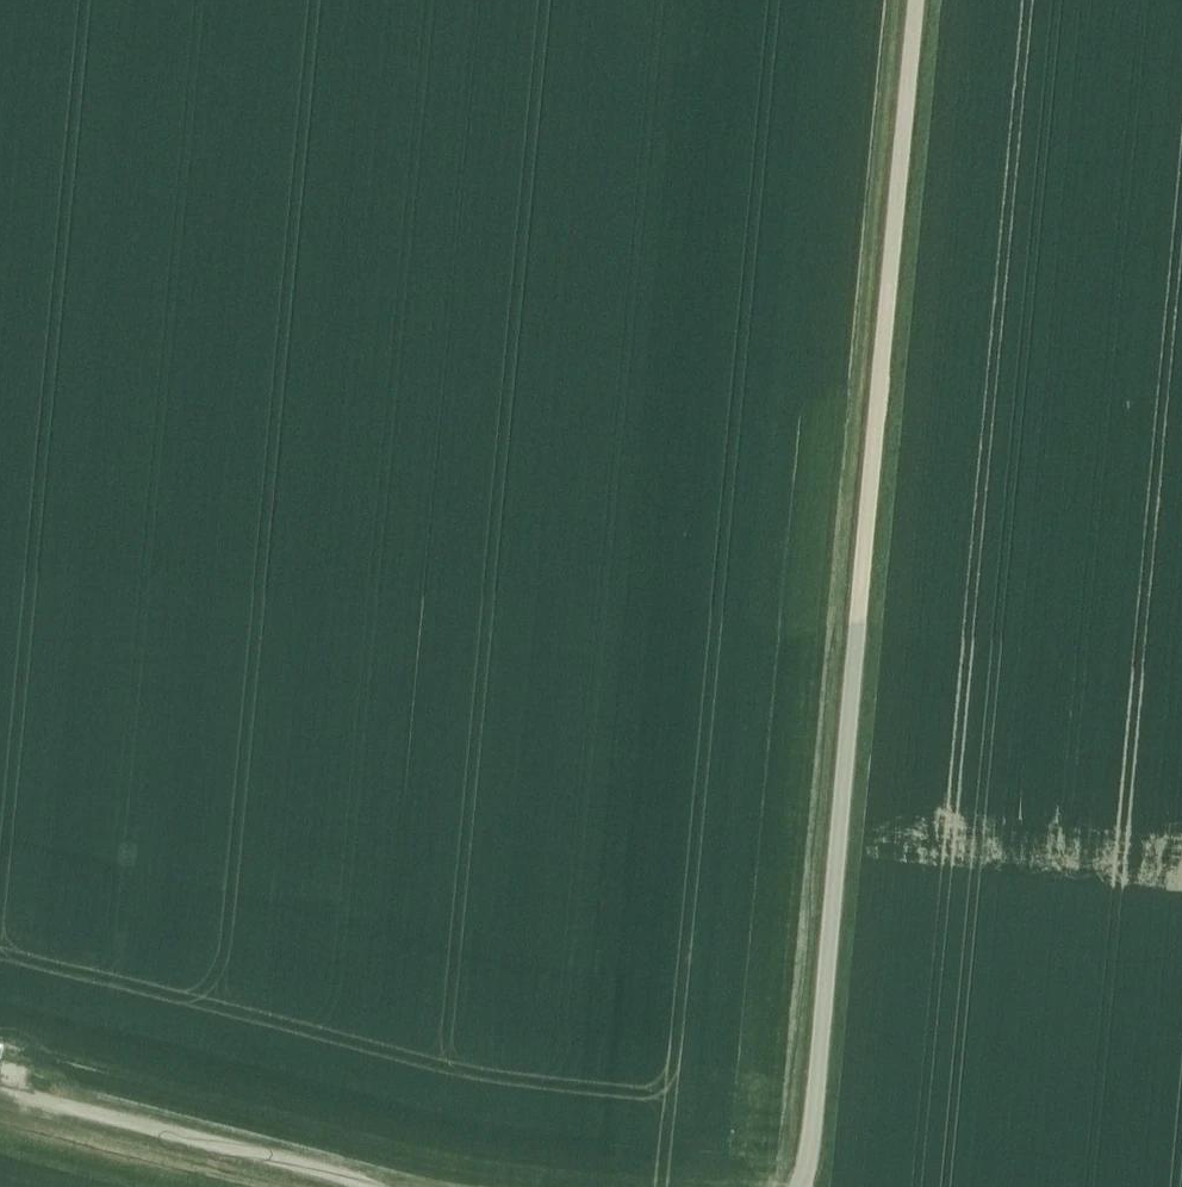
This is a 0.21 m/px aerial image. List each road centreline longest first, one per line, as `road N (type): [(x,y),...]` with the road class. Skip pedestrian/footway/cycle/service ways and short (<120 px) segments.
road 1 (unclassified): [(799,1186),(813,1146),(921,0)]
road 2 (unclassified): [(368,1186),(0,1091)]

